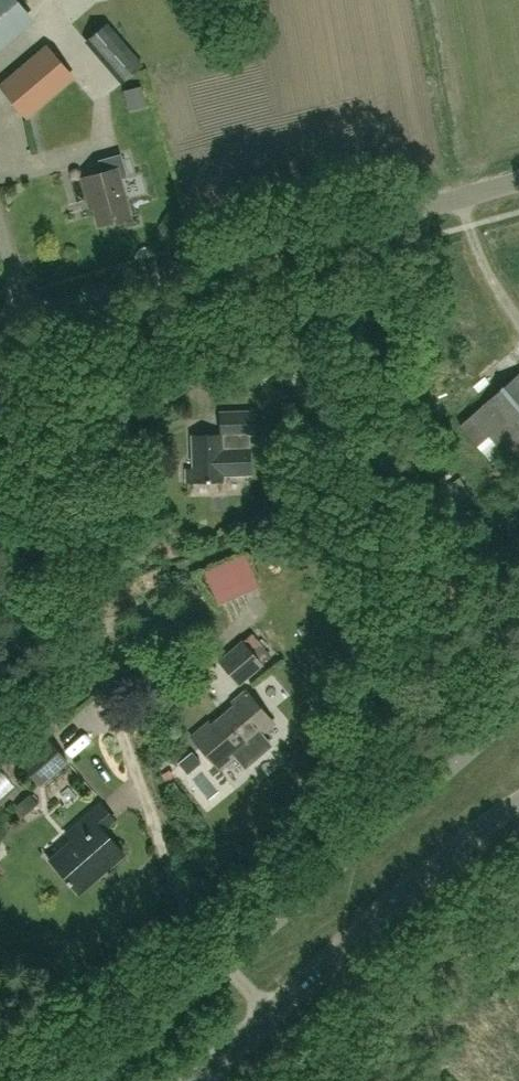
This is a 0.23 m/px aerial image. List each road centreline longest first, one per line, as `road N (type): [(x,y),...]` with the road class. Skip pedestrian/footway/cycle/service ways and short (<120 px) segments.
road 1 (unclassified): [(0,319),(518,175)]
road 2 (tertiary): [(192,1080),(518,799)]

